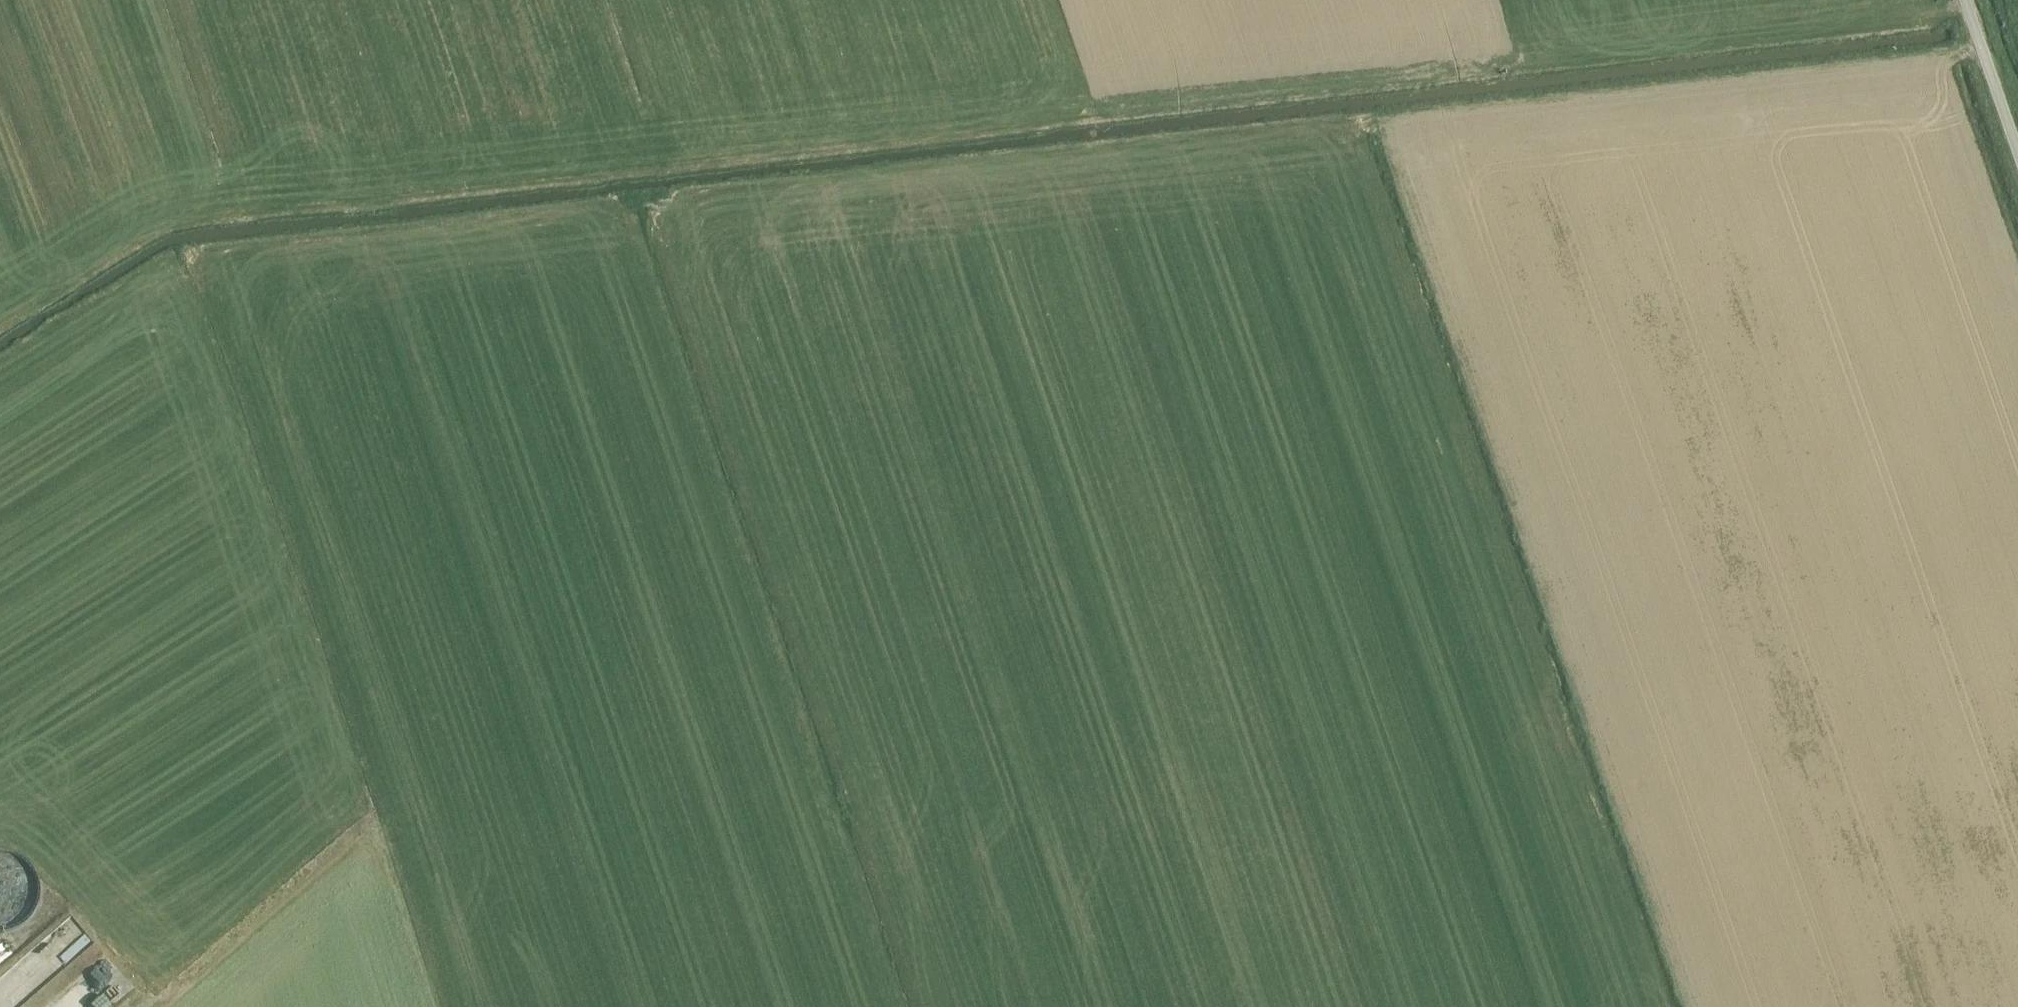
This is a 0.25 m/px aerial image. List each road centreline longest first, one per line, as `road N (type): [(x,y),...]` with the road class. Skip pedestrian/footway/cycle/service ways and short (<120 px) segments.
road 1 (unclassified): [(2017,176),(1956,0)]

